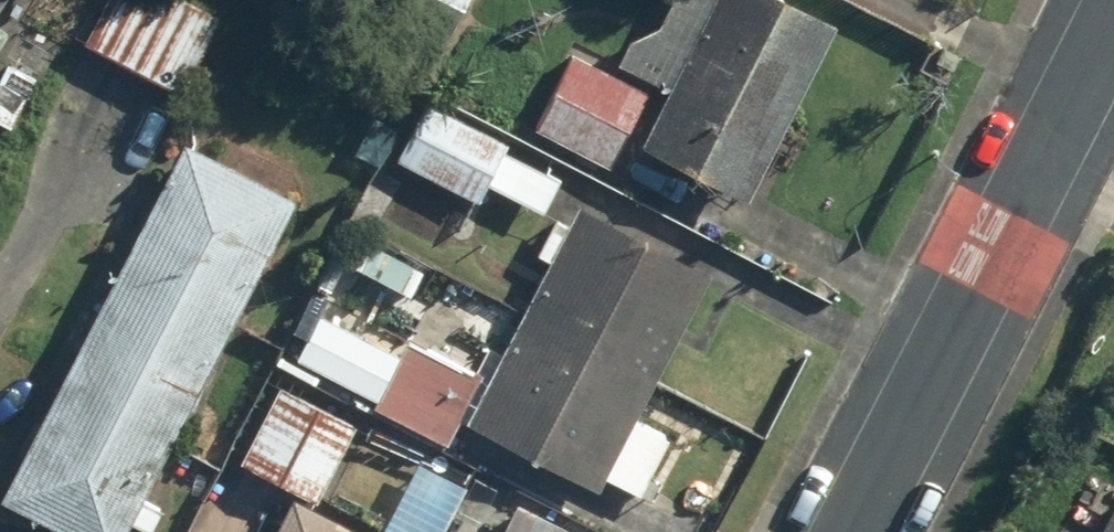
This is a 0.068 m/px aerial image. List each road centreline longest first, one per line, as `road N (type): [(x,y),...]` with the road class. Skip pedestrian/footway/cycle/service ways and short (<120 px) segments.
road 1 (residential): [(843,531),(1113,11)]

